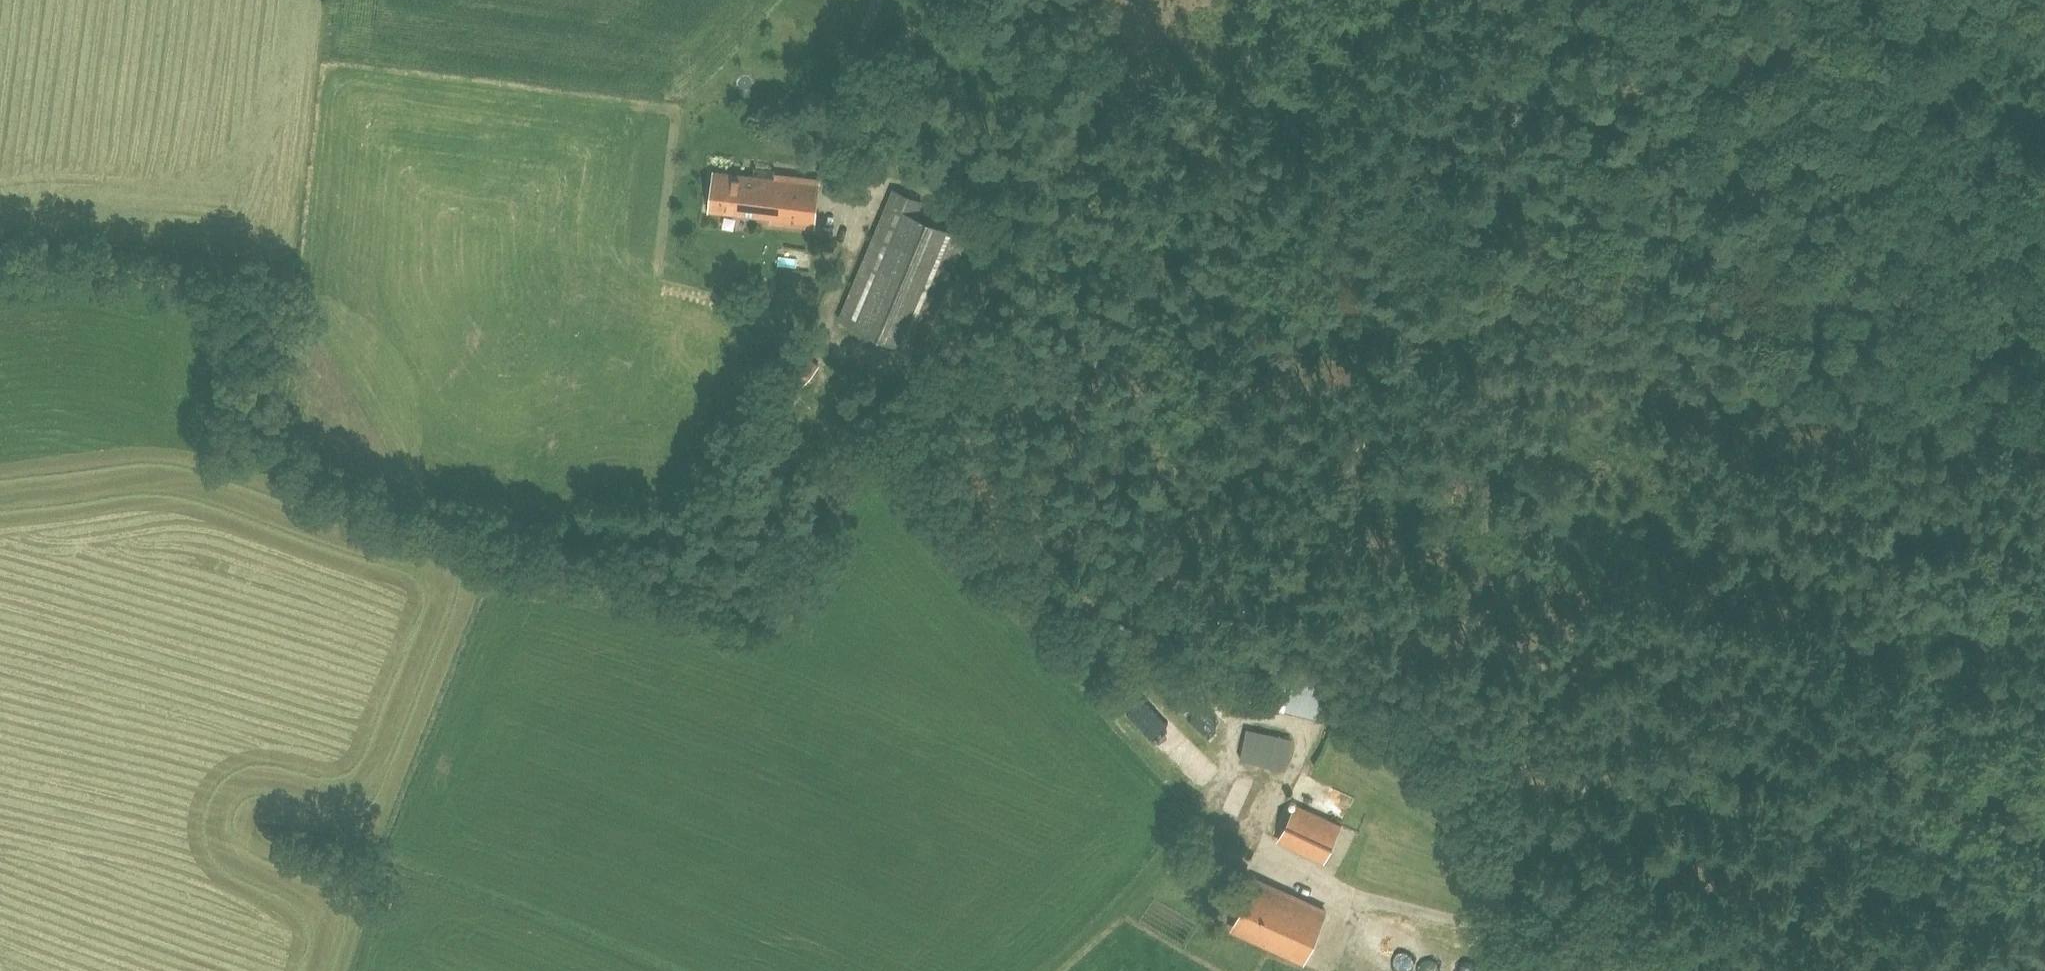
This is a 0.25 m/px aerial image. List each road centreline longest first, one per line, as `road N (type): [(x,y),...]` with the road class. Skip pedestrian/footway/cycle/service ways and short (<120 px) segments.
road 1 (track): [(1895,828),(1839,831),(1729,886),(1664,907),(1589,919),(1451,916),(1294,862),(1183,783),(875,452),(846,407),(824,332),(837,207)]
road 2 (track): [(1965,970),(1956,912),(1895,828)]

